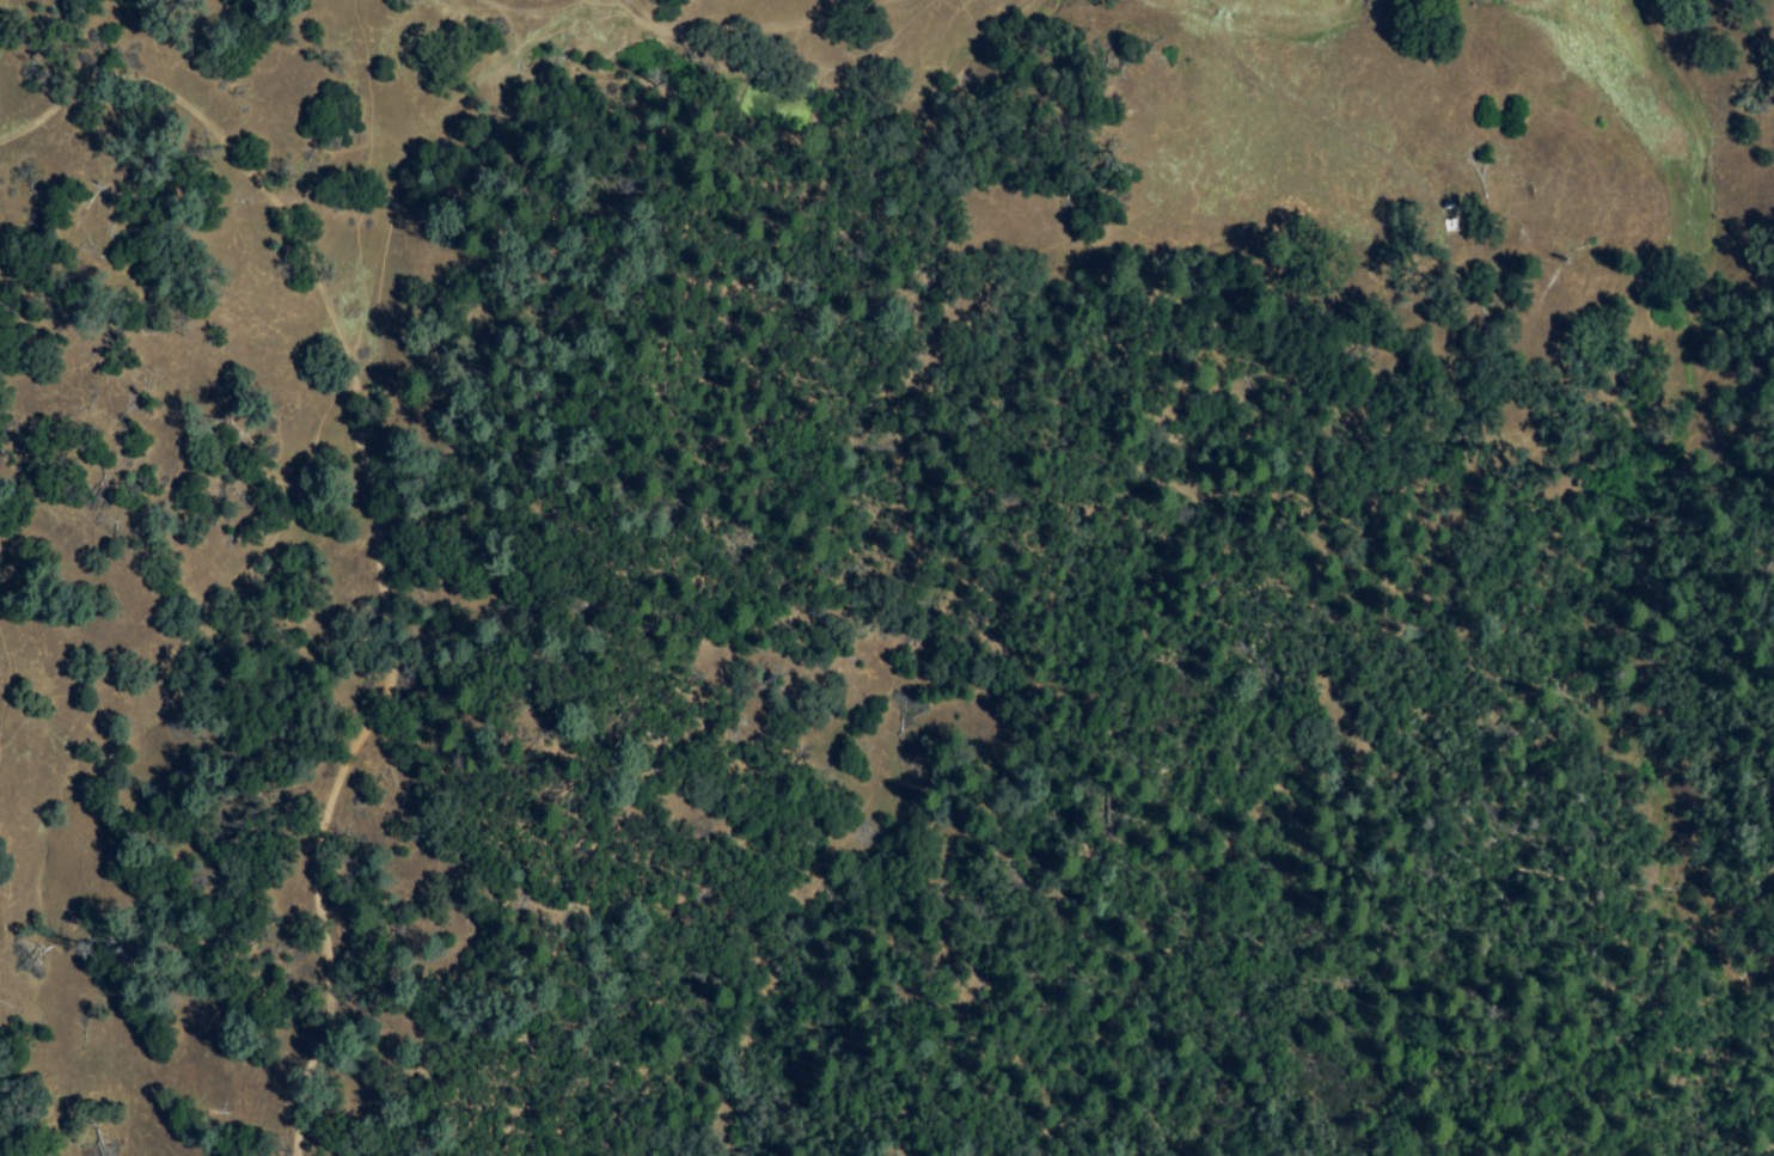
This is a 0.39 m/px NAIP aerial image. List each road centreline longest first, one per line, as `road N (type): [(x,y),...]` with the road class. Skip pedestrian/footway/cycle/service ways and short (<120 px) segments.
road 1 (track): [(0,143),(106,80),(159,94),(244,165),(343,345),(356,390),(362,476),(383,576),(380,629),(357,661),(361,721),(317,856),(311,892),(326,961),(324,1011),(291,1155)]

